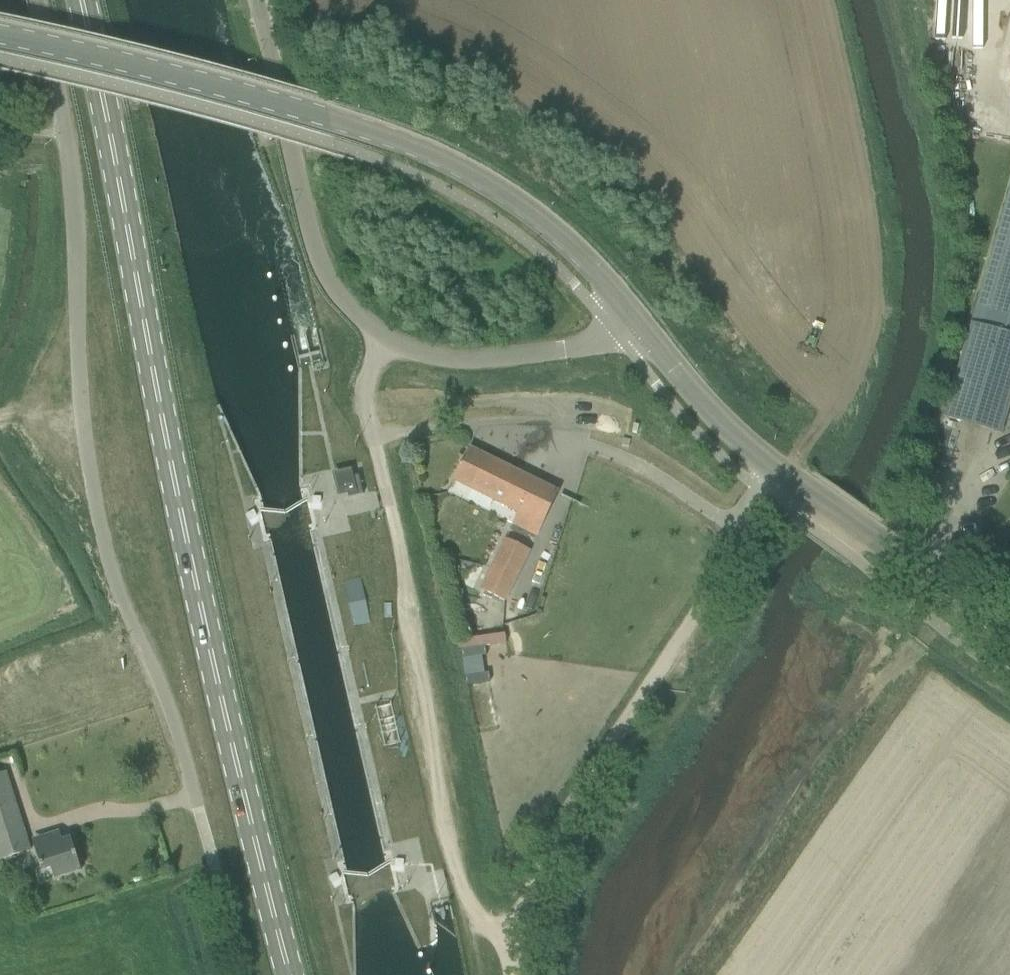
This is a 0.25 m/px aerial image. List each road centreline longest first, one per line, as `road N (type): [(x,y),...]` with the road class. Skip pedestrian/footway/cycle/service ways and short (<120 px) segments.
road 1 (primary): [(291,974),(168,455),(79,0)]
road 2 (tertiary): [(0,33),(339,119),(414,146),(531,212),(636,317)]
road 3 (unclassified): [(200,810),(108,569),(90,492),(66,131)]
road 4 (track): [(382,339),(361,390),(403,563),(415,716),(464,902),(484,929),(518,937)]
road 5 (unclassified): [(636,317),(596,346),(522,355),(429,355),(382,339),(322,269),(258,0)]
road 6 (track): [(512,974),(537,881),(565,818),(726,572),(741,519),(773,469)]
road 7 (tertiary): [(1009,634),(805,490)]
road 8 (tertiary): [(636,317),(733,434),(805,490)]
road 9 (unclassified): [(39,0),(66,131)]

